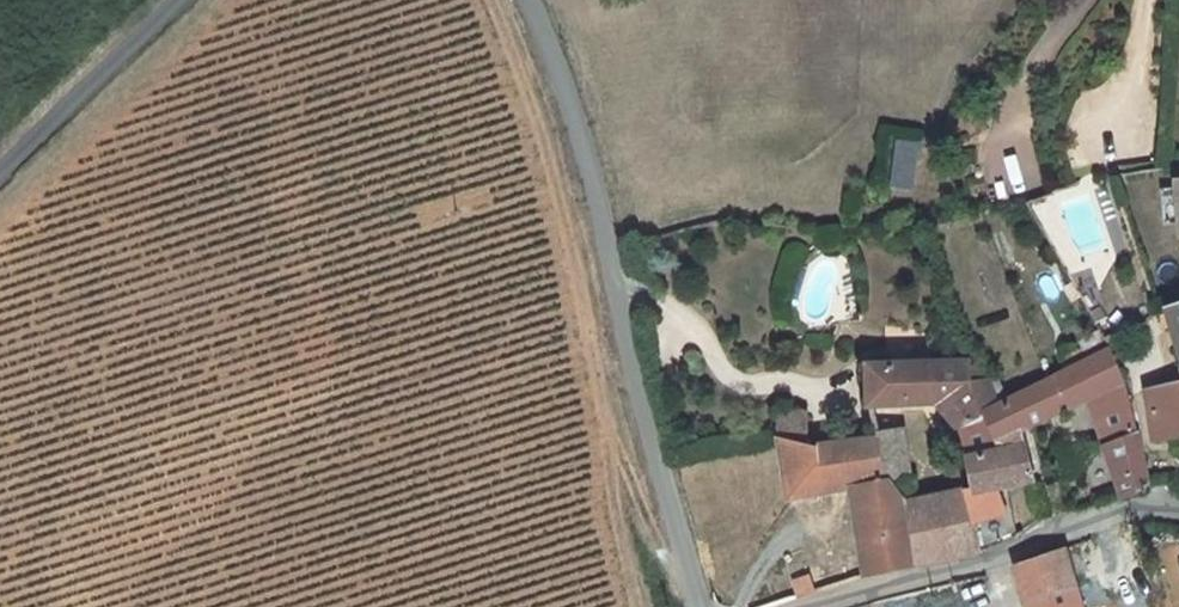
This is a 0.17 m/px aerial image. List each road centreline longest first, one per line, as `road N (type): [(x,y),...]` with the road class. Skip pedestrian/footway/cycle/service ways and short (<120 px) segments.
road 1 (unclassified): [(704,606),(629,349),(593,173),(533,0)]
road 2 (residential): [(813,606),(1103,514),(1178,509)]
road 3 (unclassified): [(174,0),(0,174)]

